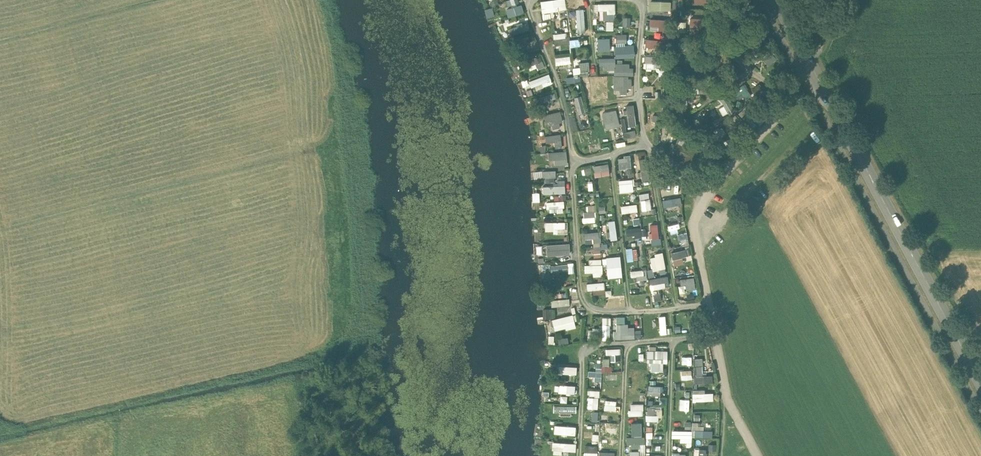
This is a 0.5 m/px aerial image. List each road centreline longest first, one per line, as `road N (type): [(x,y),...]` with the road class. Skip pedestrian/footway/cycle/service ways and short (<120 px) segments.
road 1 (secondary): [(980,382),(777,0)]
road 2 (residential): [(757,455),(727,403),(692,221),(708,190),(789,105)]

